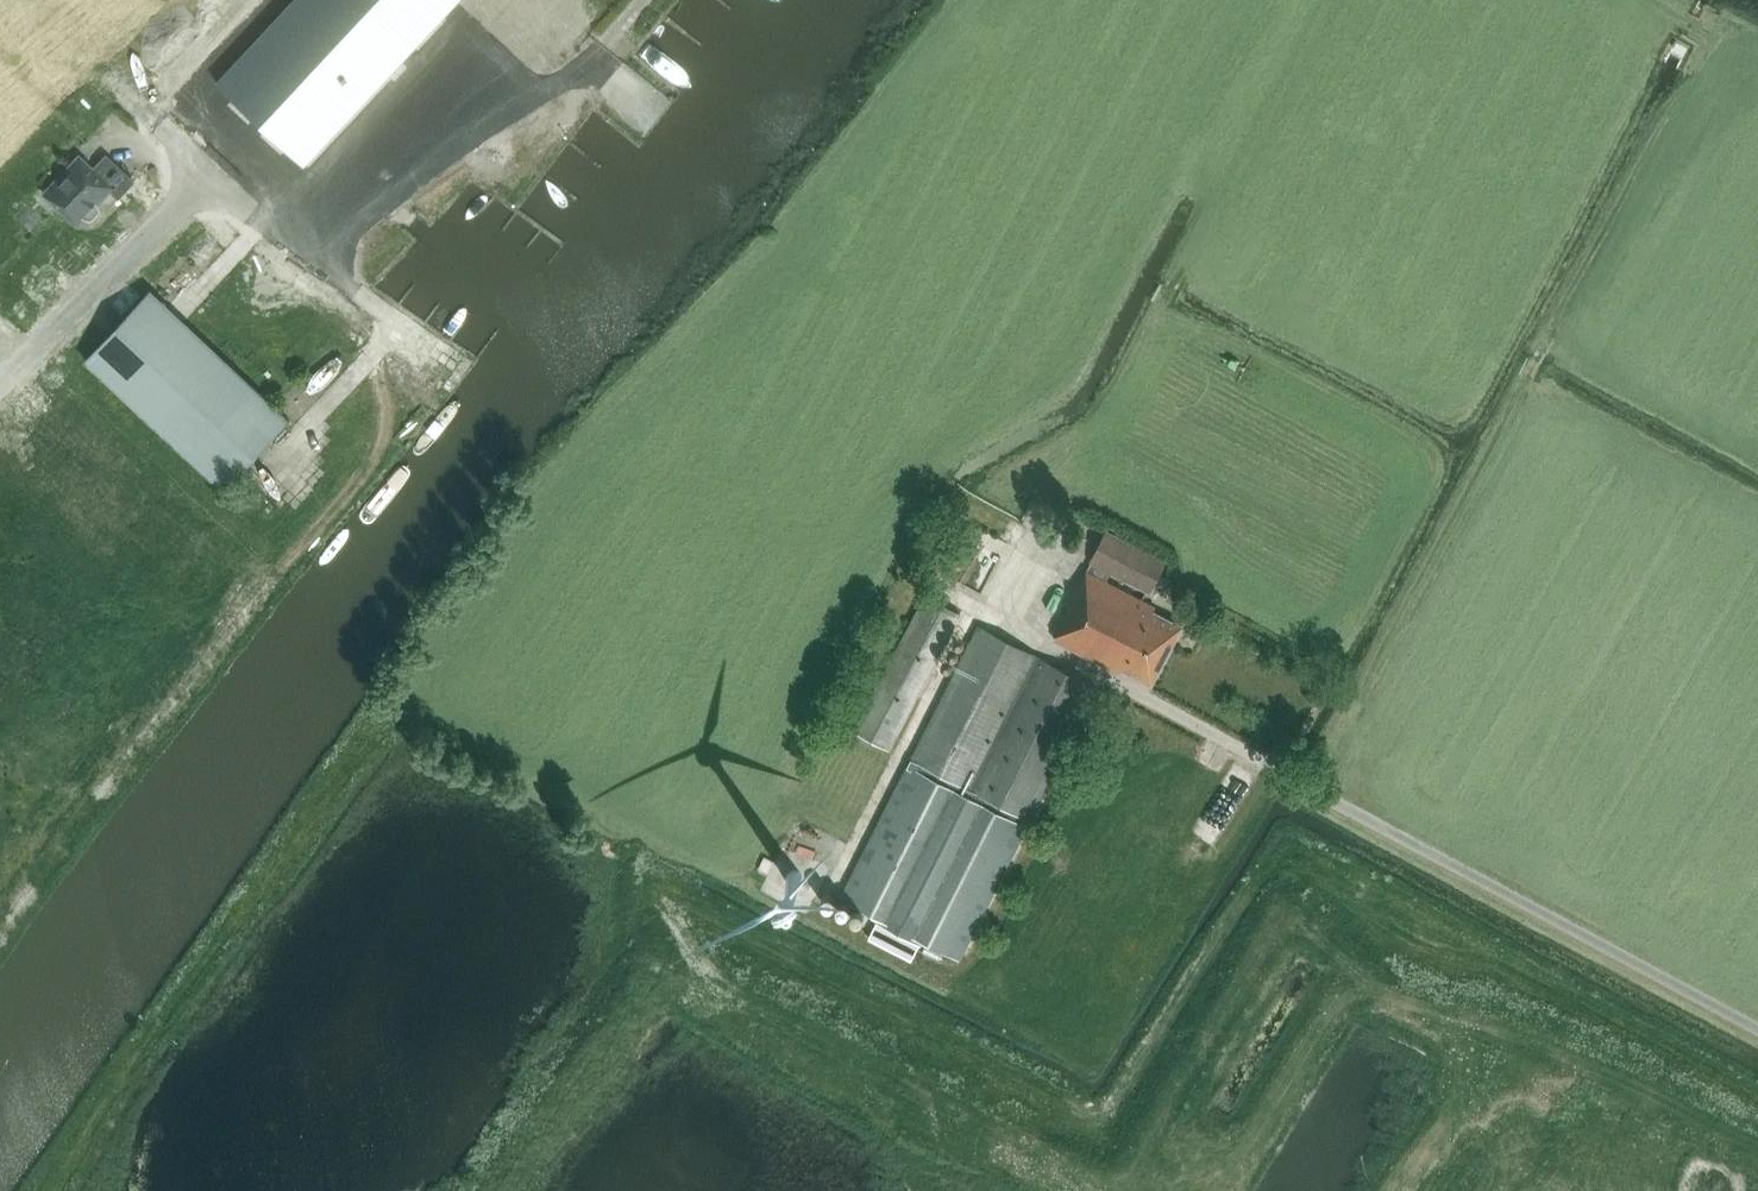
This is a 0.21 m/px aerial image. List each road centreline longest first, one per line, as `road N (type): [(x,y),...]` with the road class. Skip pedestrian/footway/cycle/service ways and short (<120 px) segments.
road 1 (unclassified): [(0,384),(212,171)]

